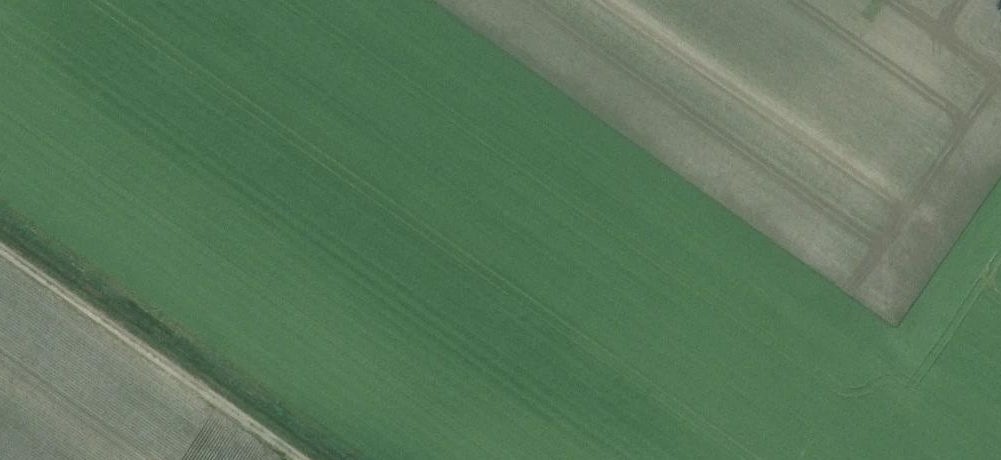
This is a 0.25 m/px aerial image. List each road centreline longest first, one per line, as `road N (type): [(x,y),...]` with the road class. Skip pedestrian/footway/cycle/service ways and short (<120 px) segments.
road 1 (track): [(0,248),(302,459)]

